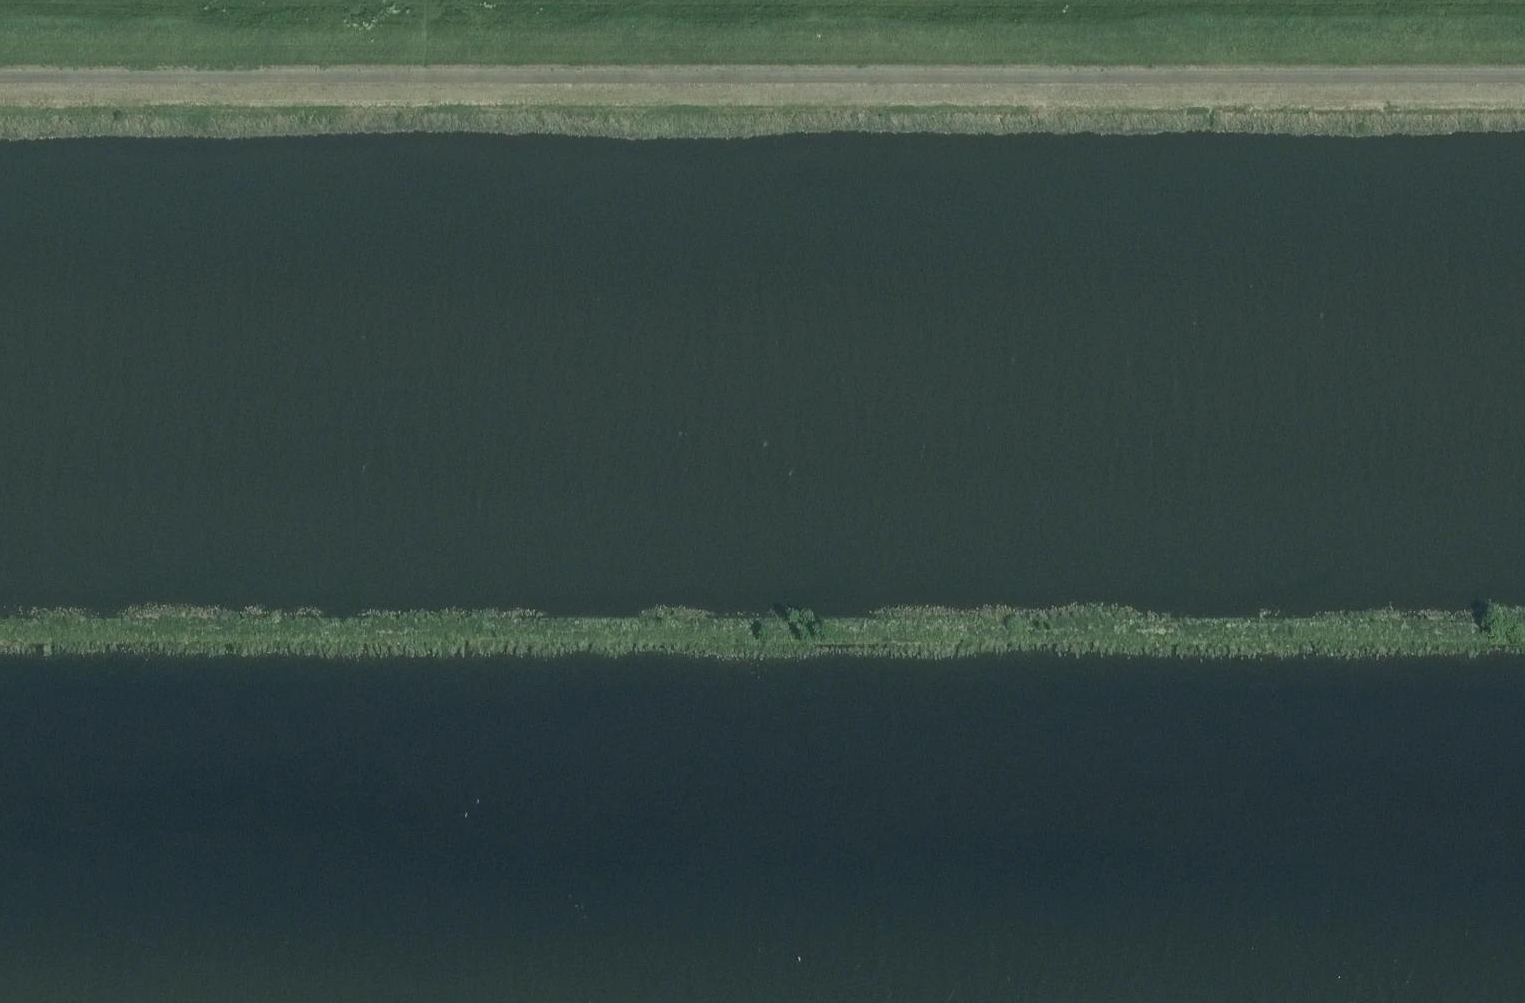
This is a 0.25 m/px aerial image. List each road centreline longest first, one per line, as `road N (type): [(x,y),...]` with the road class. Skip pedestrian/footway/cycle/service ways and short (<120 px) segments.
road 1 (unclassified): [(1524,77),(0,76)]

